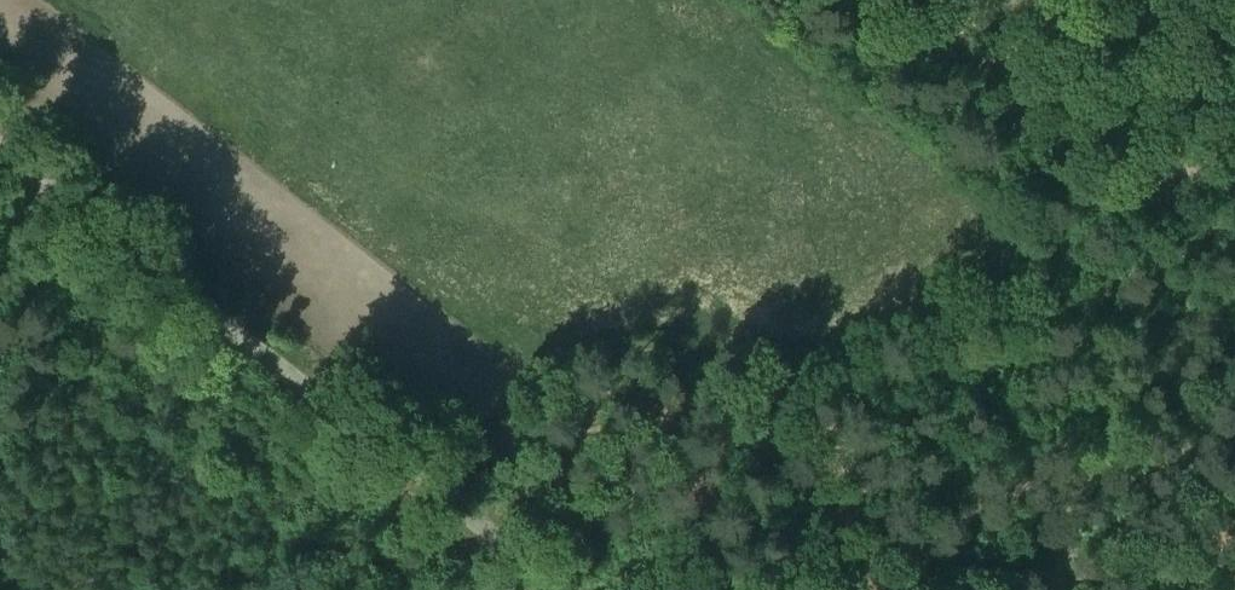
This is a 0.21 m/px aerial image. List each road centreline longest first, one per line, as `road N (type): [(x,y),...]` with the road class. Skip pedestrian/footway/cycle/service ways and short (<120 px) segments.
road 1 (track): [(443,497),(507,413),(568,367),(639,349),(787,365),(854,352),(994,251),(1081,201)]
road 2 (unclassified): [(563,589),(0,146)]
road 3 (track): [(1234,152),(1081,201)]

